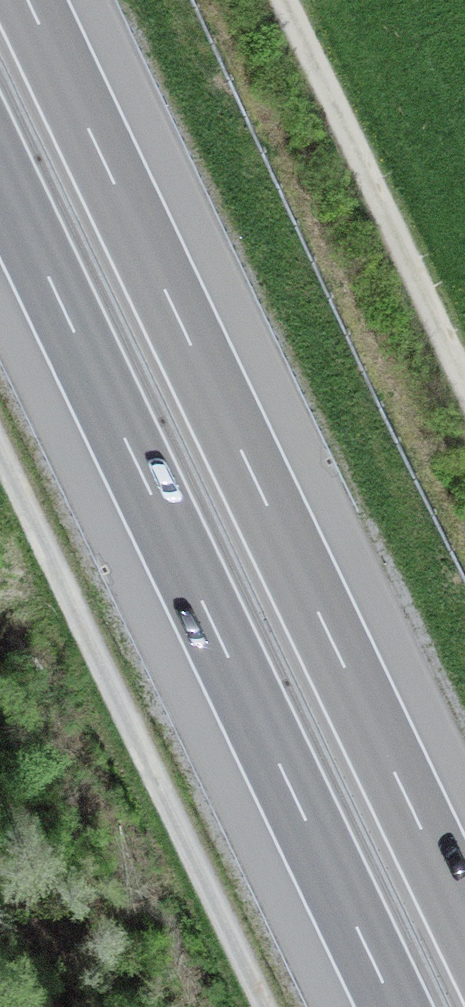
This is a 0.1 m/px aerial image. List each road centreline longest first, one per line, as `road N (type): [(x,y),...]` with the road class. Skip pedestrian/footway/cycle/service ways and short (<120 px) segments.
road 1 (motorway): [(464,919),(28,0)]
road 2 (motorway): [(0,174),(395,1006)]
road 3 (track): [(0,445),(266,1006)]
road 4 (track): [(464,382),(287,0)]

